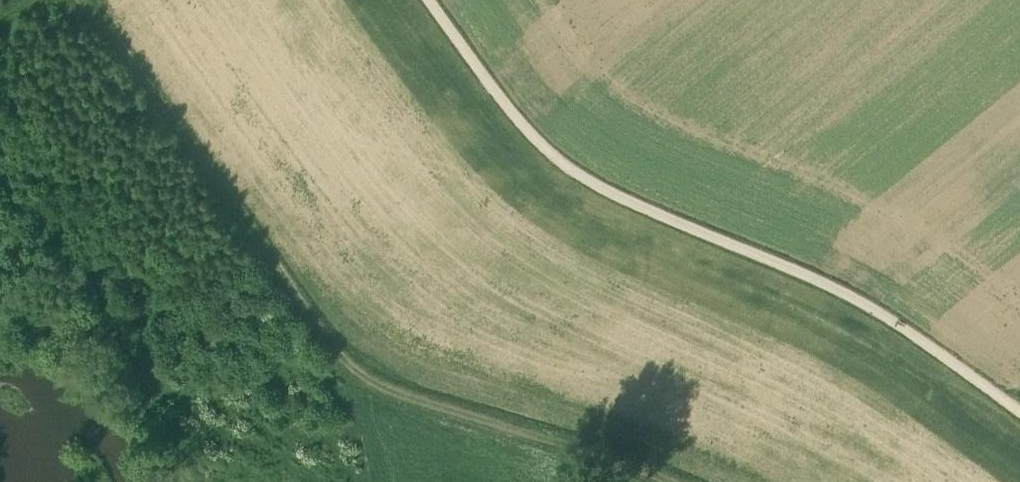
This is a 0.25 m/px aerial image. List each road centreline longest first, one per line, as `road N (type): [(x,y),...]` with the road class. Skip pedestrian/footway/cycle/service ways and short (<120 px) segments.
road 1 (track): [(682,481),(356,372),(87,0)]
road 2 (track): [(430,0),(505,105),(569,171),(874,310),(1019,415)]

